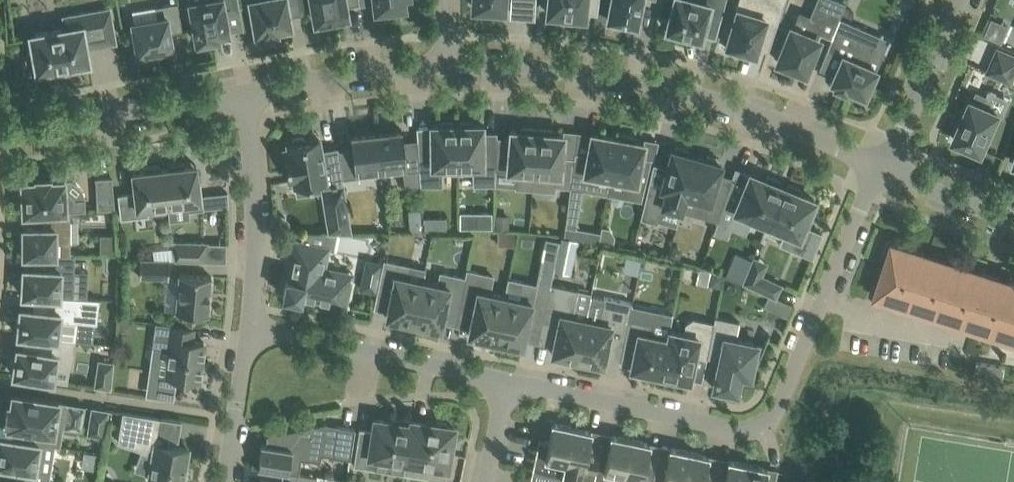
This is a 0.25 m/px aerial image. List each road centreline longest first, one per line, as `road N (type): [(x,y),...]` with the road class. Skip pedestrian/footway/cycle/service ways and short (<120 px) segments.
road 1 (residential): [(509,385),(727,435),(765,433),(785,405),(886,165)]
road 2 (residential): [(446,65),(552,68),(671,88),(886,165)]
road 3 (residential): [(250,331),(509,385)]
road 4 (residential): [(0,140),(244,93)]
road 5 (residential): [(250,331),(259,218),(244,93)]
road 6 (residential): [(244,93),(382,68),(446,65)]
road 7 (residential): [(886,165),(959,0)]
road 8 (residential): [(229,481),(250,331)]
road 9 (residential): [(886,165),(1013,218)]

